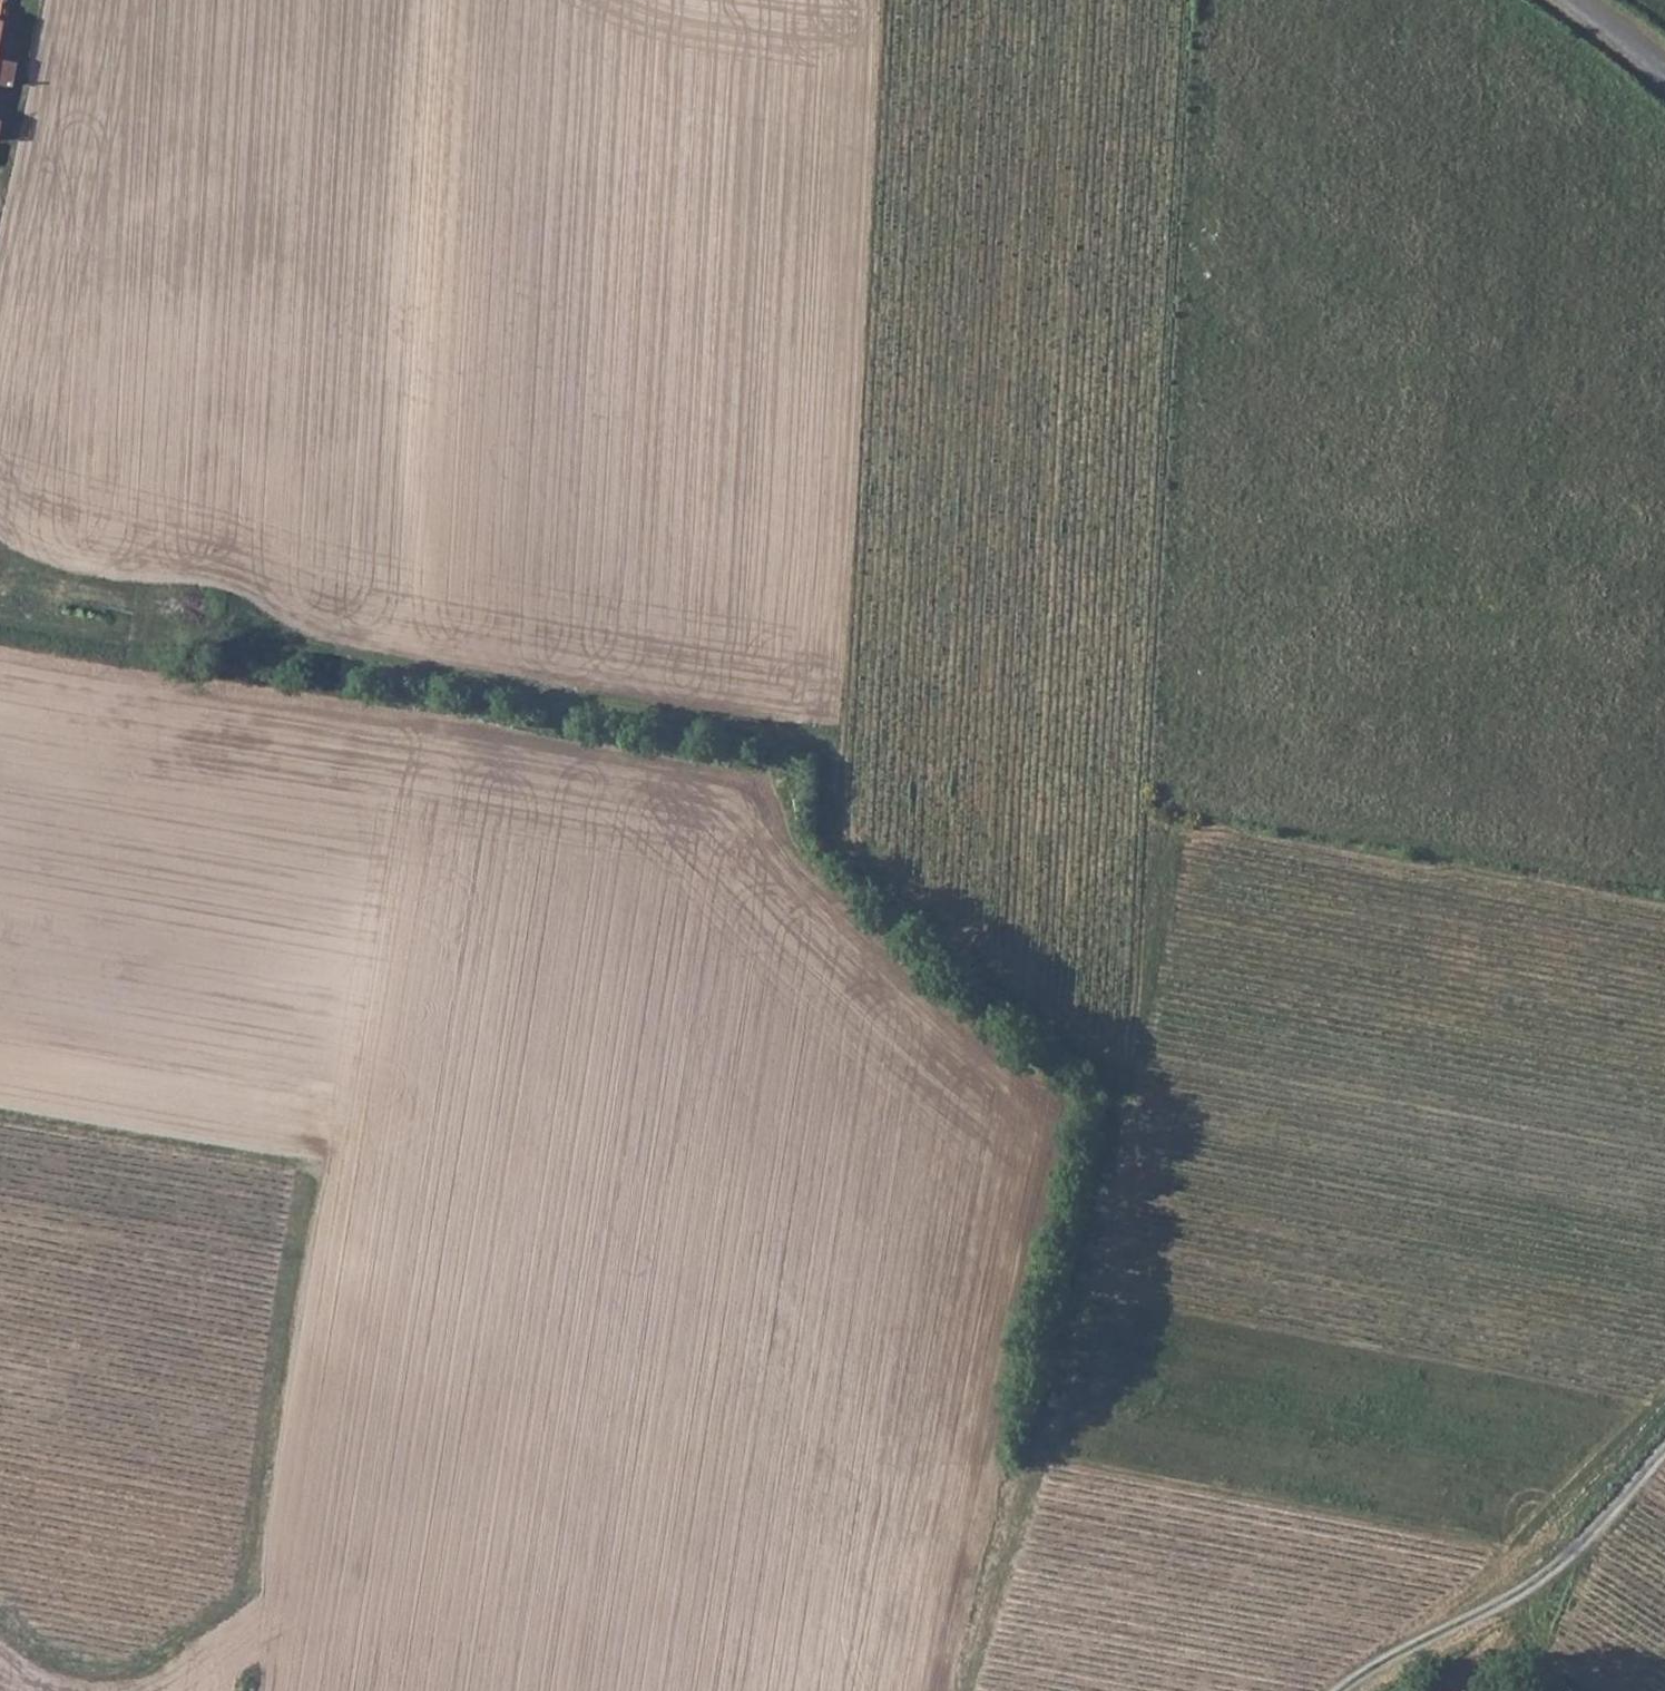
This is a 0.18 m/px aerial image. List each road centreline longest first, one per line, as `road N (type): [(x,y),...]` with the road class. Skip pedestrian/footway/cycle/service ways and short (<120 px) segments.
road 1 (track): [(1341,1690),(1386,1657),(1496,1610),(1577,1552),(1664,1456)]
road 2 (unclassified): [(1664,74),(1567,0)]

